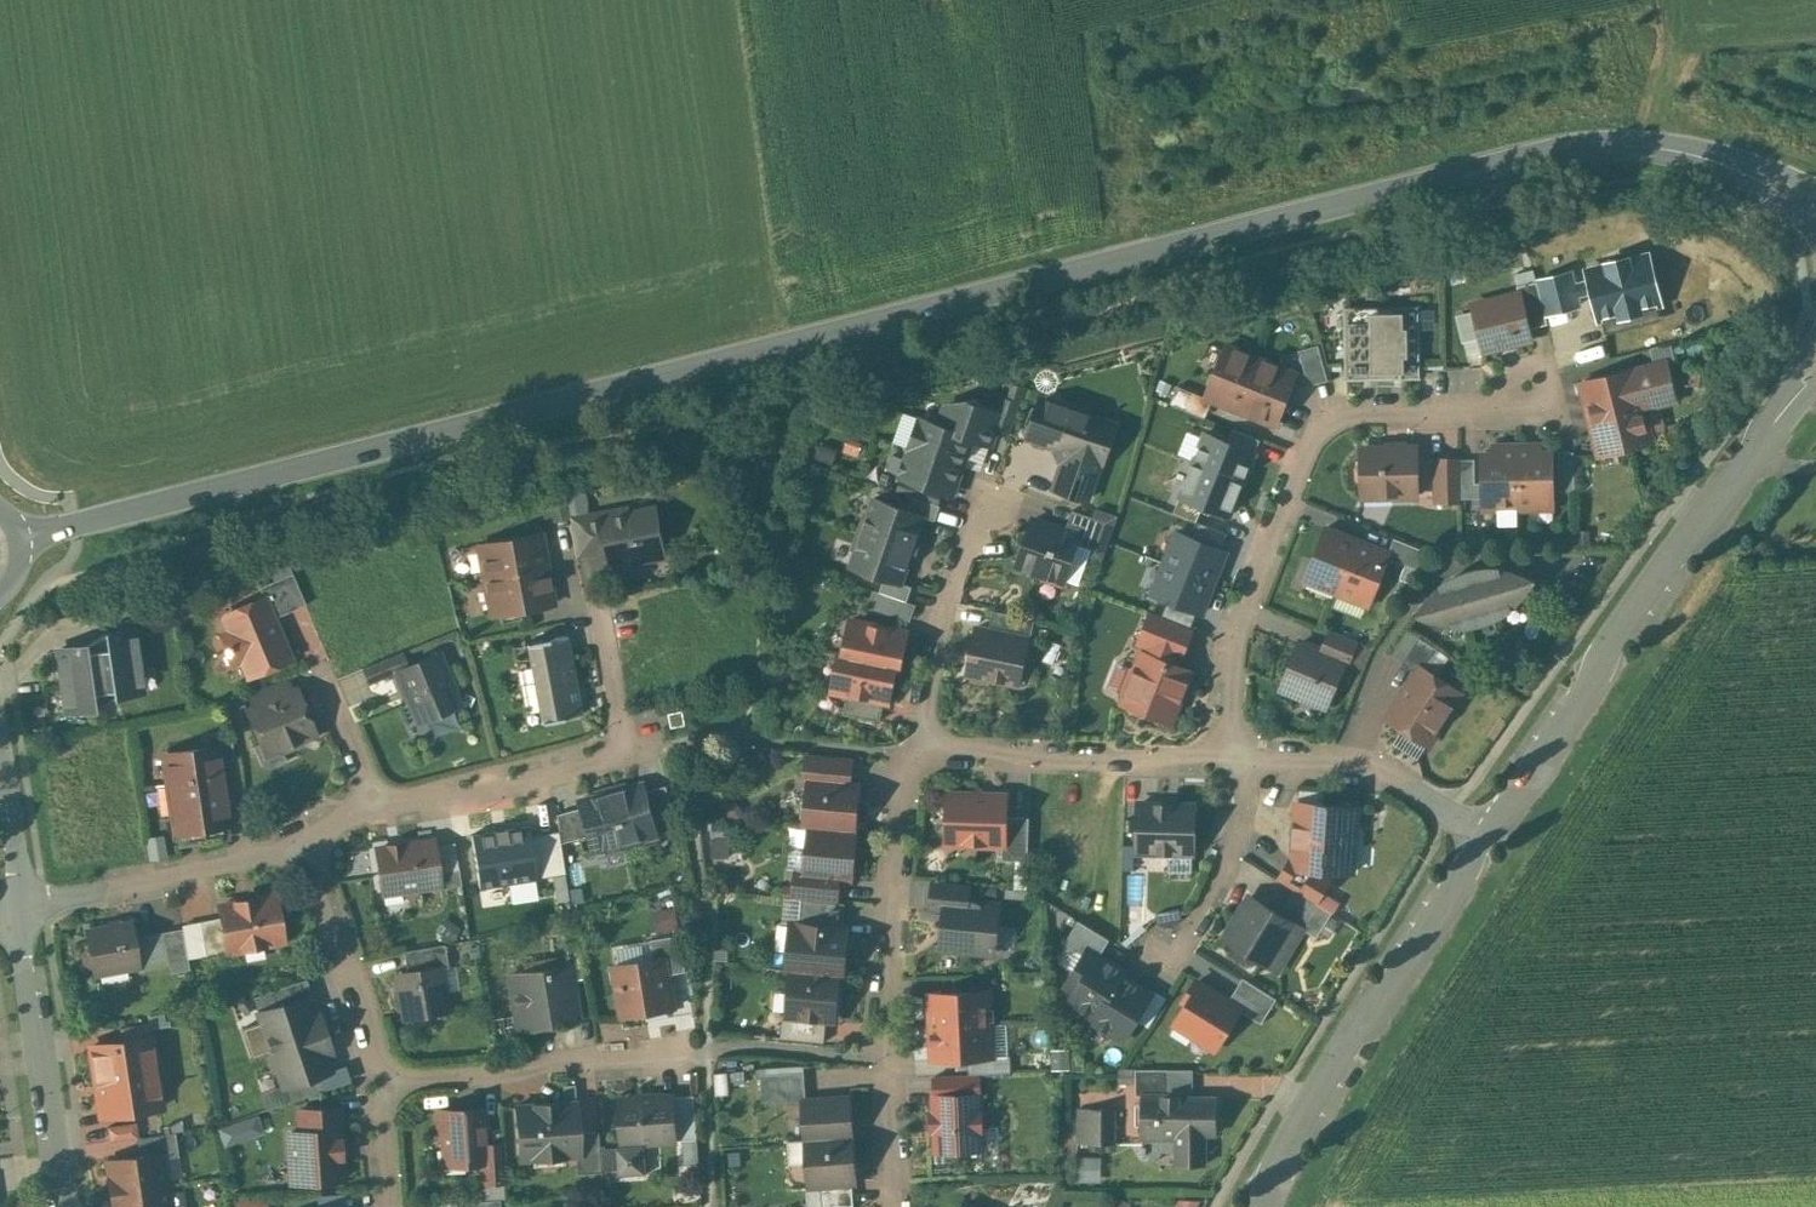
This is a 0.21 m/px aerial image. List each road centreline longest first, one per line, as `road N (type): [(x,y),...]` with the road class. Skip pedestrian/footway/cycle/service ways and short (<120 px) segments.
road 1 (secondary): [(18,538),(1561,151),(1620,143),(1673,148),(1725,163),(1815,206)]
road 2 (residential): [(1230,757),(1230,638),(1323,411),(1539,400)]
road 3 (tertiary): [(1815,367),(1479,838)]
road 4 (residential): [(894,1206),(889,1058),(914,752)]
road 5 (tertiary): [(1479,838),(1253,1206)]
road 6 (residential): [(1342,769),(1405,603),(1440,564),(1580,562)]
road 7 (residential): [(378,1082),(707,1051)]
road 8 (residential): [(914,752),(1230,757)]
road 9 (tertiary): [(20,910),(63,1206)]
road 10 (residential): [(20,910),(239,859),(308,834)]
road 11 (residential): [(914,752),(940,618),(983,496)]
road 12 (residential): [(373,811),(626,751)]
road 13 (residential): [(308,834),(378,1082)]
road 14 (residential): [(1171,948),(1212,897),(1234,851),(1245,806),(1230,757)]
road 15 (residential): [(1342,769),(1399,781),(1479,838)]
road 16 (tertiary): [(0,756),(20,910)]
road 17 (residential): [(373,811),(319,667)]
road 18 (residential): [(626,751),(601,610)]
road 19 (residential): [(378,1082),(386,1206)]

